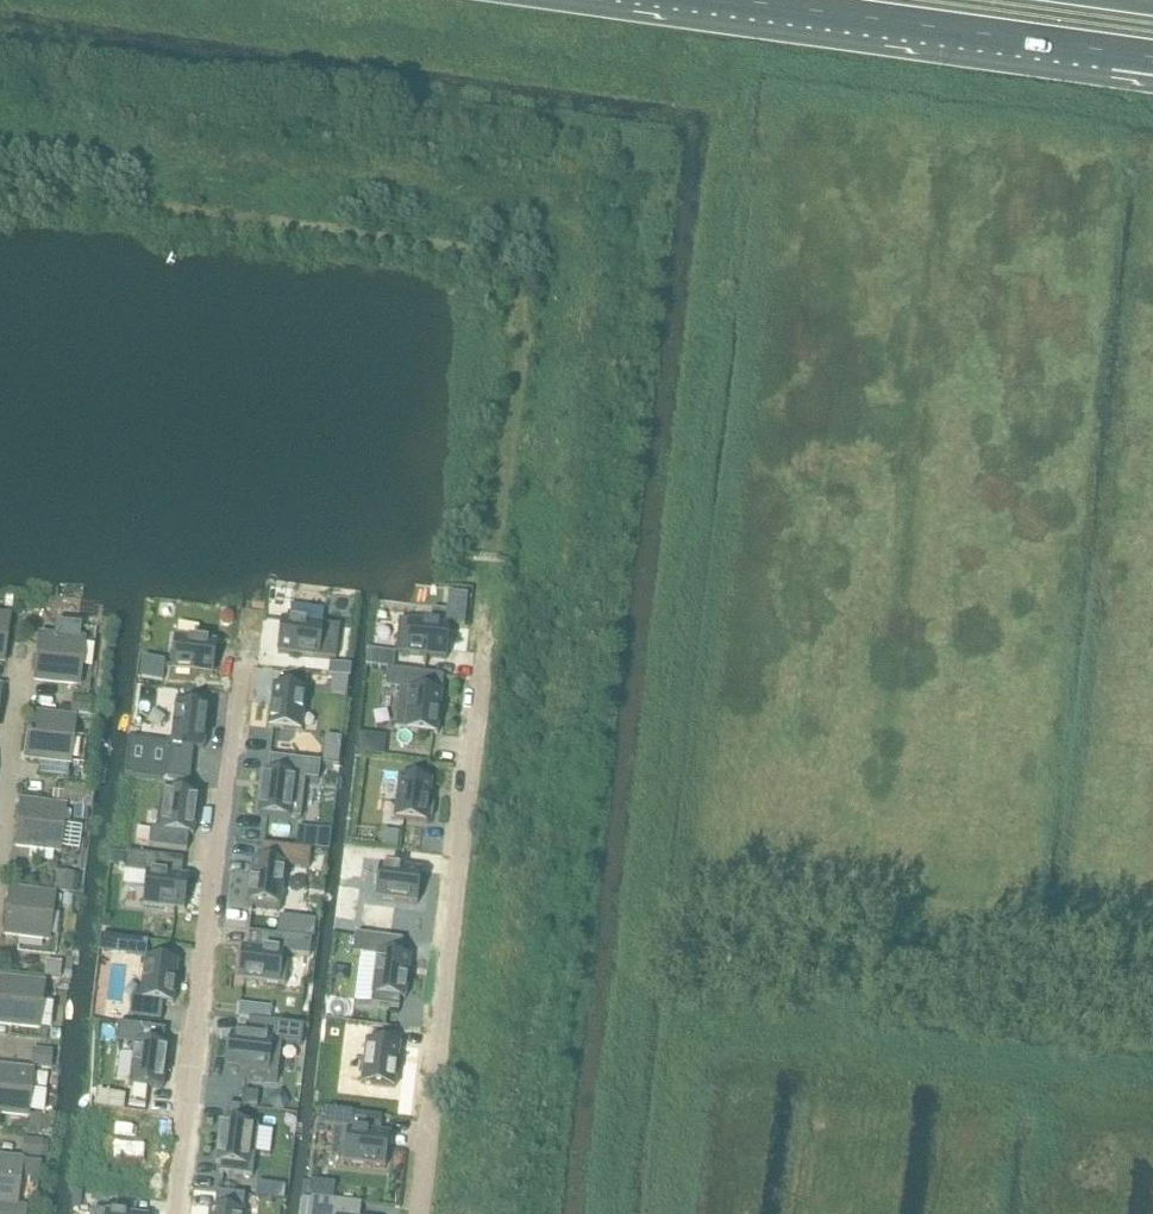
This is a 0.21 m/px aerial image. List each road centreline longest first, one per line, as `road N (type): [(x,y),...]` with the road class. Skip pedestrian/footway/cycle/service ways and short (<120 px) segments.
road 1 (track): [(608,1213),(633,988),(645,969),(1152,1022)]
road 2 (motorway): [(745,0),(1108,50)]

